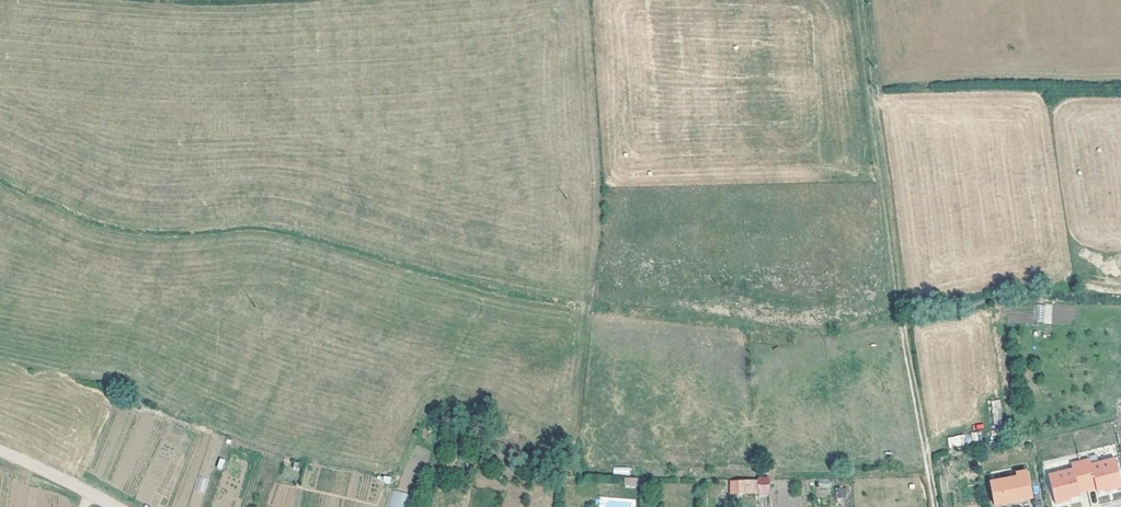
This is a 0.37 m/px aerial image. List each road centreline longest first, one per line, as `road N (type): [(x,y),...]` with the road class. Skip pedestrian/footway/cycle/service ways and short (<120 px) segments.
road 1 (residential): [(0,451),(116,506)]

